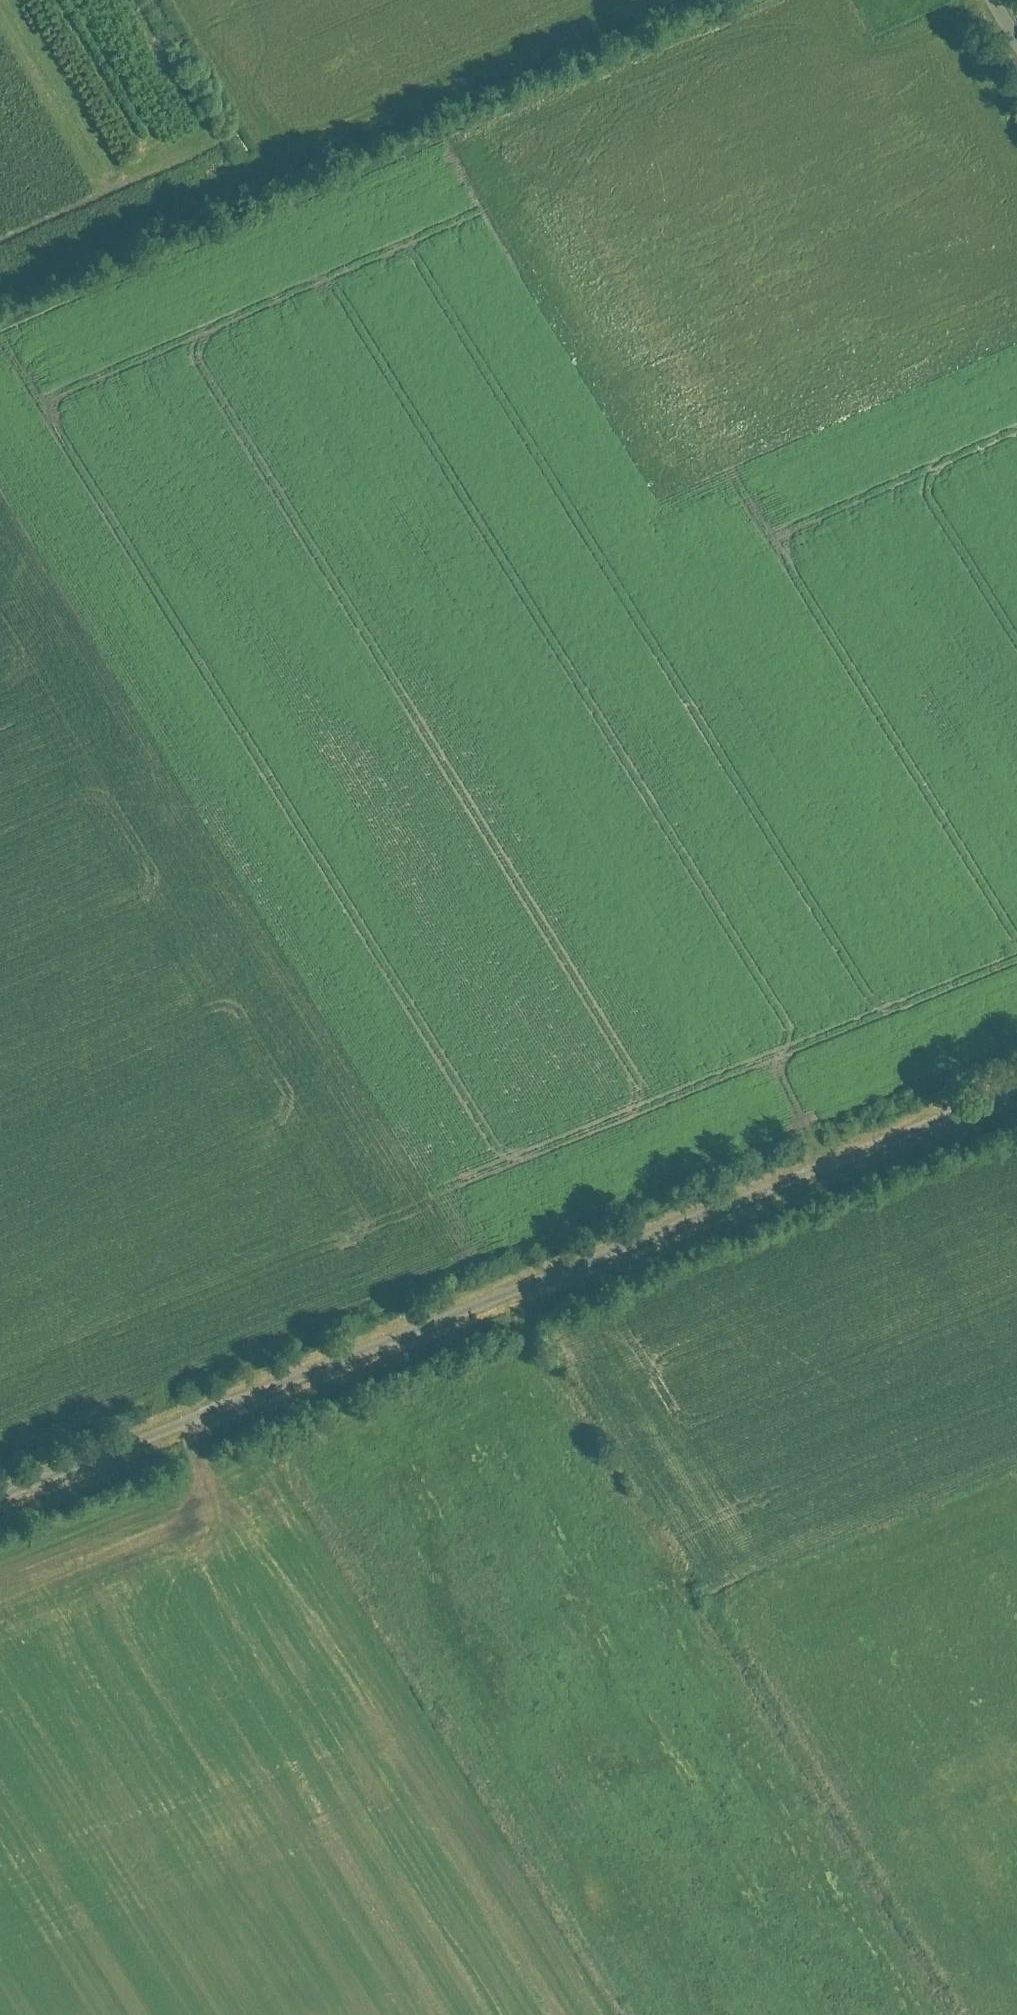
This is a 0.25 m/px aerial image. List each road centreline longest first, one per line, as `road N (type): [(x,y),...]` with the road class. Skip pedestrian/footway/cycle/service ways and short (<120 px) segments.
road 1 (residential): [(1016,1079),(0,1487)]

